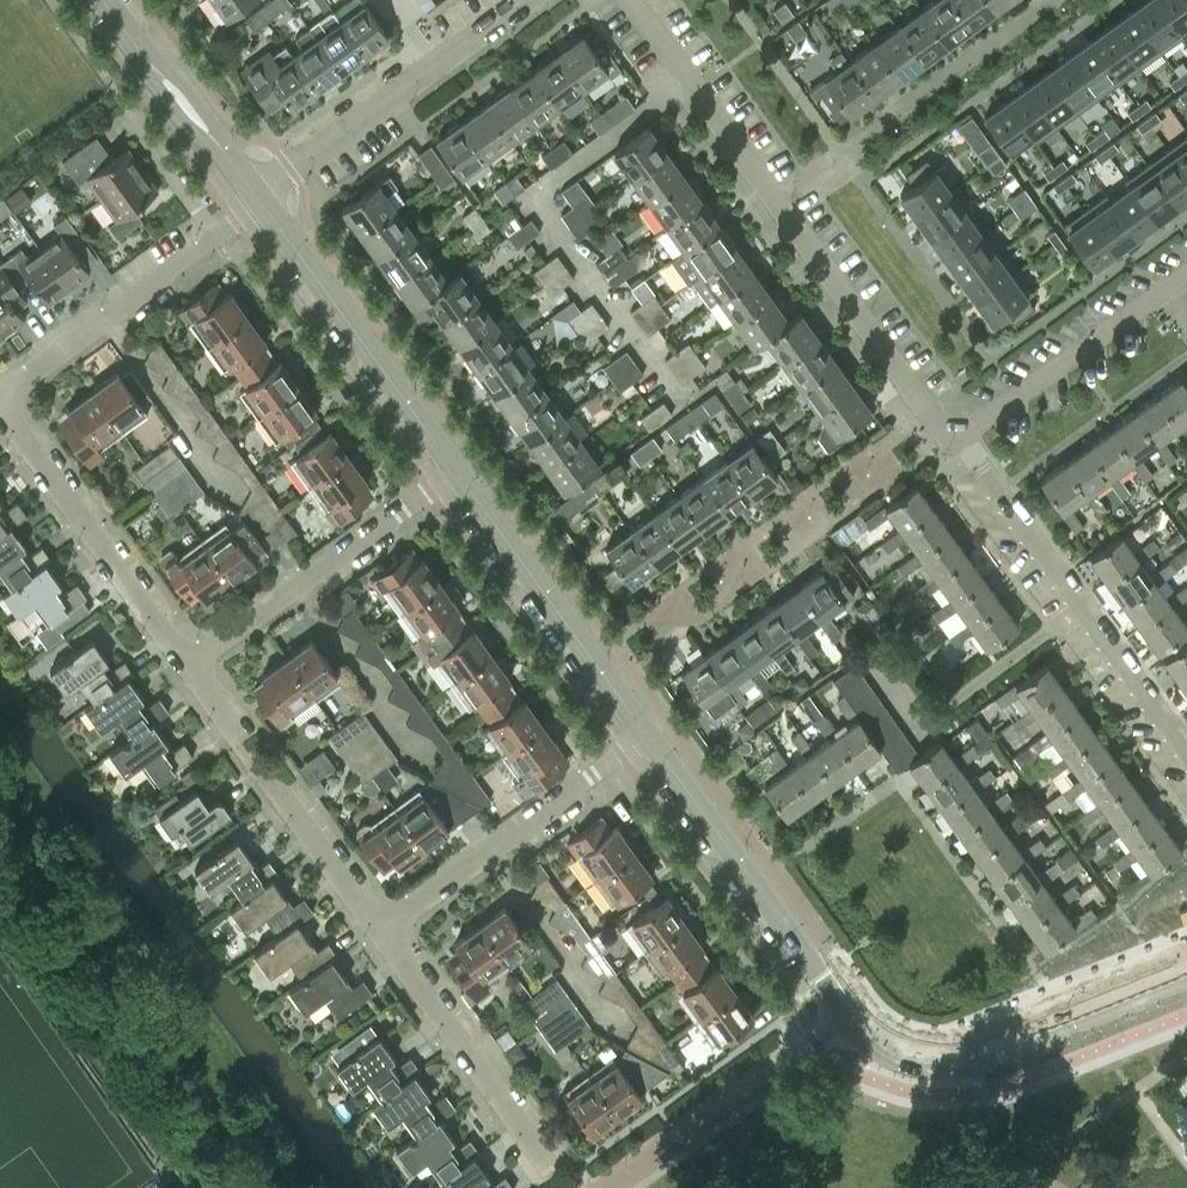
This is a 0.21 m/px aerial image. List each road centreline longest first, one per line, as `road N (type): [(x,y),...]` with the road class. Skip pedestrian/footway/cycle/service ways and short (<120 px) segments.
road 1 (residential): [(956,443),(632,0)]
road 2 (residential): [(956,443),(1186,752)]
road 3 (tertiary): [(847,1013),(898,1054),(957,1063),(1186,974)]
road 4 (tertiary): [(847,1013),(646,735)]
road 5 (tertiary): [(458,475),(258,198)]
road 6 (residential): [(258,198),(529,0)]
road 7 (residential): [(458,475),(189,669)]
road 8 (residential): [(380,932),(646,735)]
road 9 (residential): [(189,669),(0,403)]
road 10 (residential): [(0,395),(258,198)]
road 11 (tertiary): [(646,735),(458,475)]
road 12 (residential): [(605,1187),(847,1013)]
road 13 (residential): [(536,1147),(380,932)]
road 14 (residential): [(1166,290),(956,443)]
road 15 (tertiary): [(258,198),(110,0)]
road 16 (residential): [(380,932),(268,779)]

